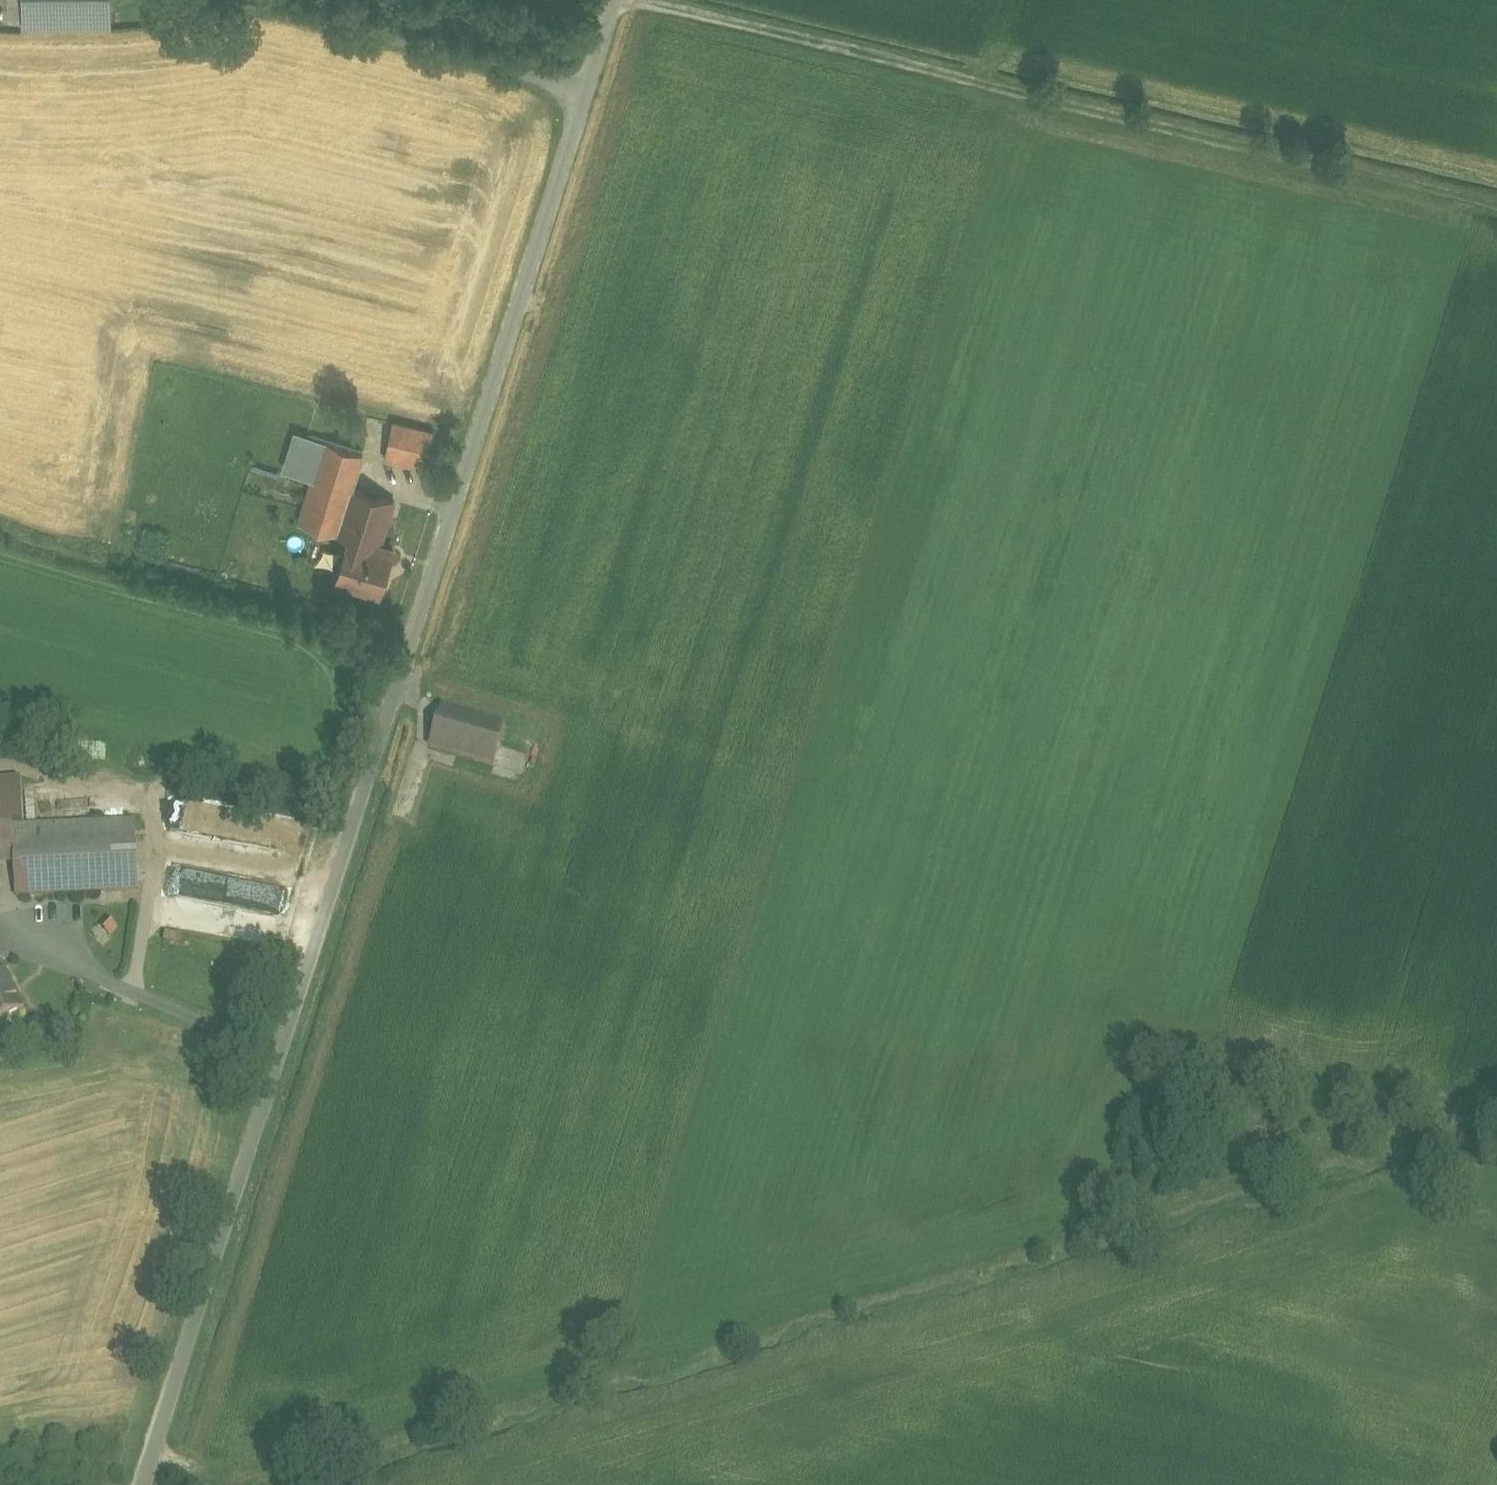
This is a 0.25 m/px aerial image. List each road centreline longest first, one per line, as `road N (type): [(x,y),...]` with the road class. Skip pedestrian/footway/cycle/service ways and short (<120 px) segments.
road 1 (unclassified): [(145,1484),(616,0)]
road 2 (track): [(155,1453),(204,1470),(260,1468),(1113,1227),(1402,1123)]
road 3 (track): [(625,0),(1496,208)]

